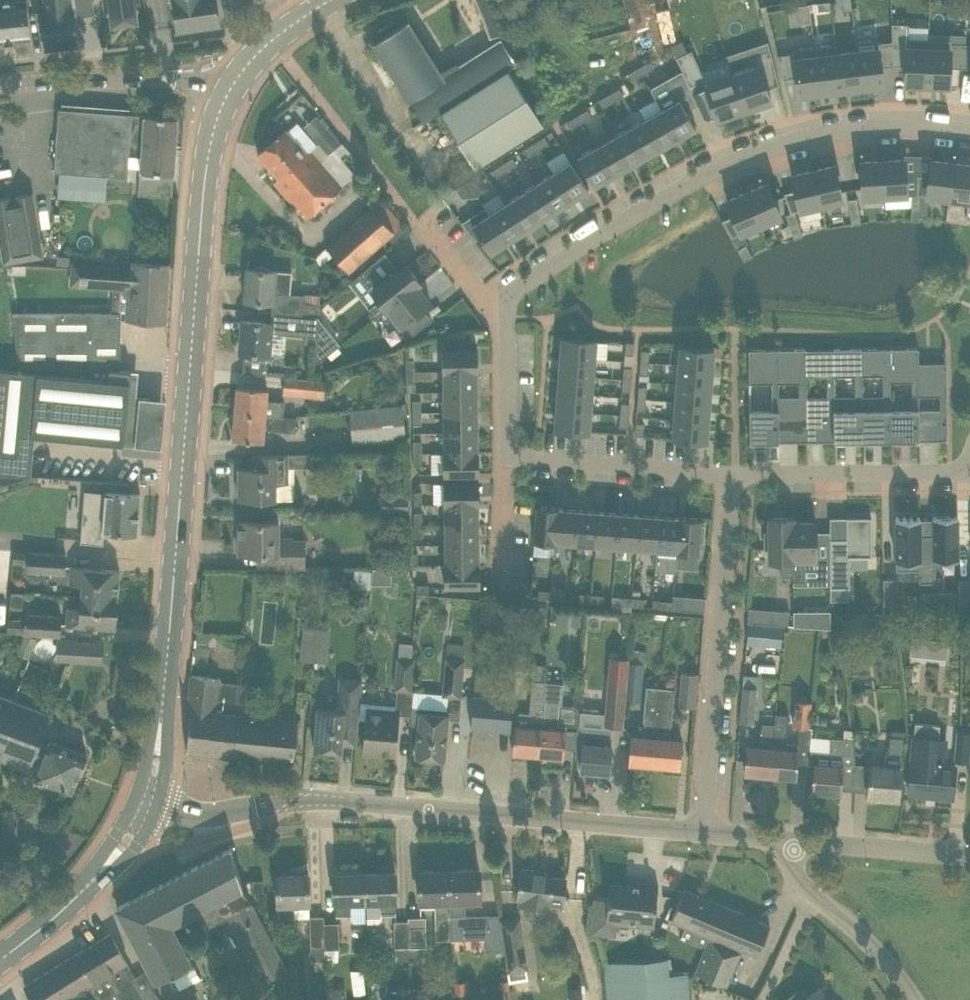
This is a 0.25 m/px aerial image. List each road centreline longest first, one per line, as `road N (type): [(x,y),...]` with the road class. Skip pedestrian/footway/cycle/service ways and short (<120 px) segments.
road 1 (secondary): [(140,794),(157,741),(210,145),(227,100)]
road 2 (residential): [(705,834),(287,795),(198,802),(140,794)]
road 3 (residential): [(969,132),(847,130),(722,166),(518,284),(505,313)]
road 4 (residential): [(705,834),(731,480)]
road 5 (residential): [(731,480),(900,480),(959,477),(969,468)]
road 6 (tertiary): [(227,100),(185,80),(0,86)]
road 7 (residential): [(511,467),(731,480)]
road 8 (secondary): [(0,958),(66,903),(140,794)]
road 9 (unclassified): [(913,999),(848,920),(807,888),(796,870),(797,842)]
road 10 (residential): [(969,859),(797,842)]
road 11 (residential): [(505,313),(511,467)]
road 12 (secondary): [(227,100),(273,40),(331,0)]
road 13 (residential): [(505,313),(475,293),(419,223)]

